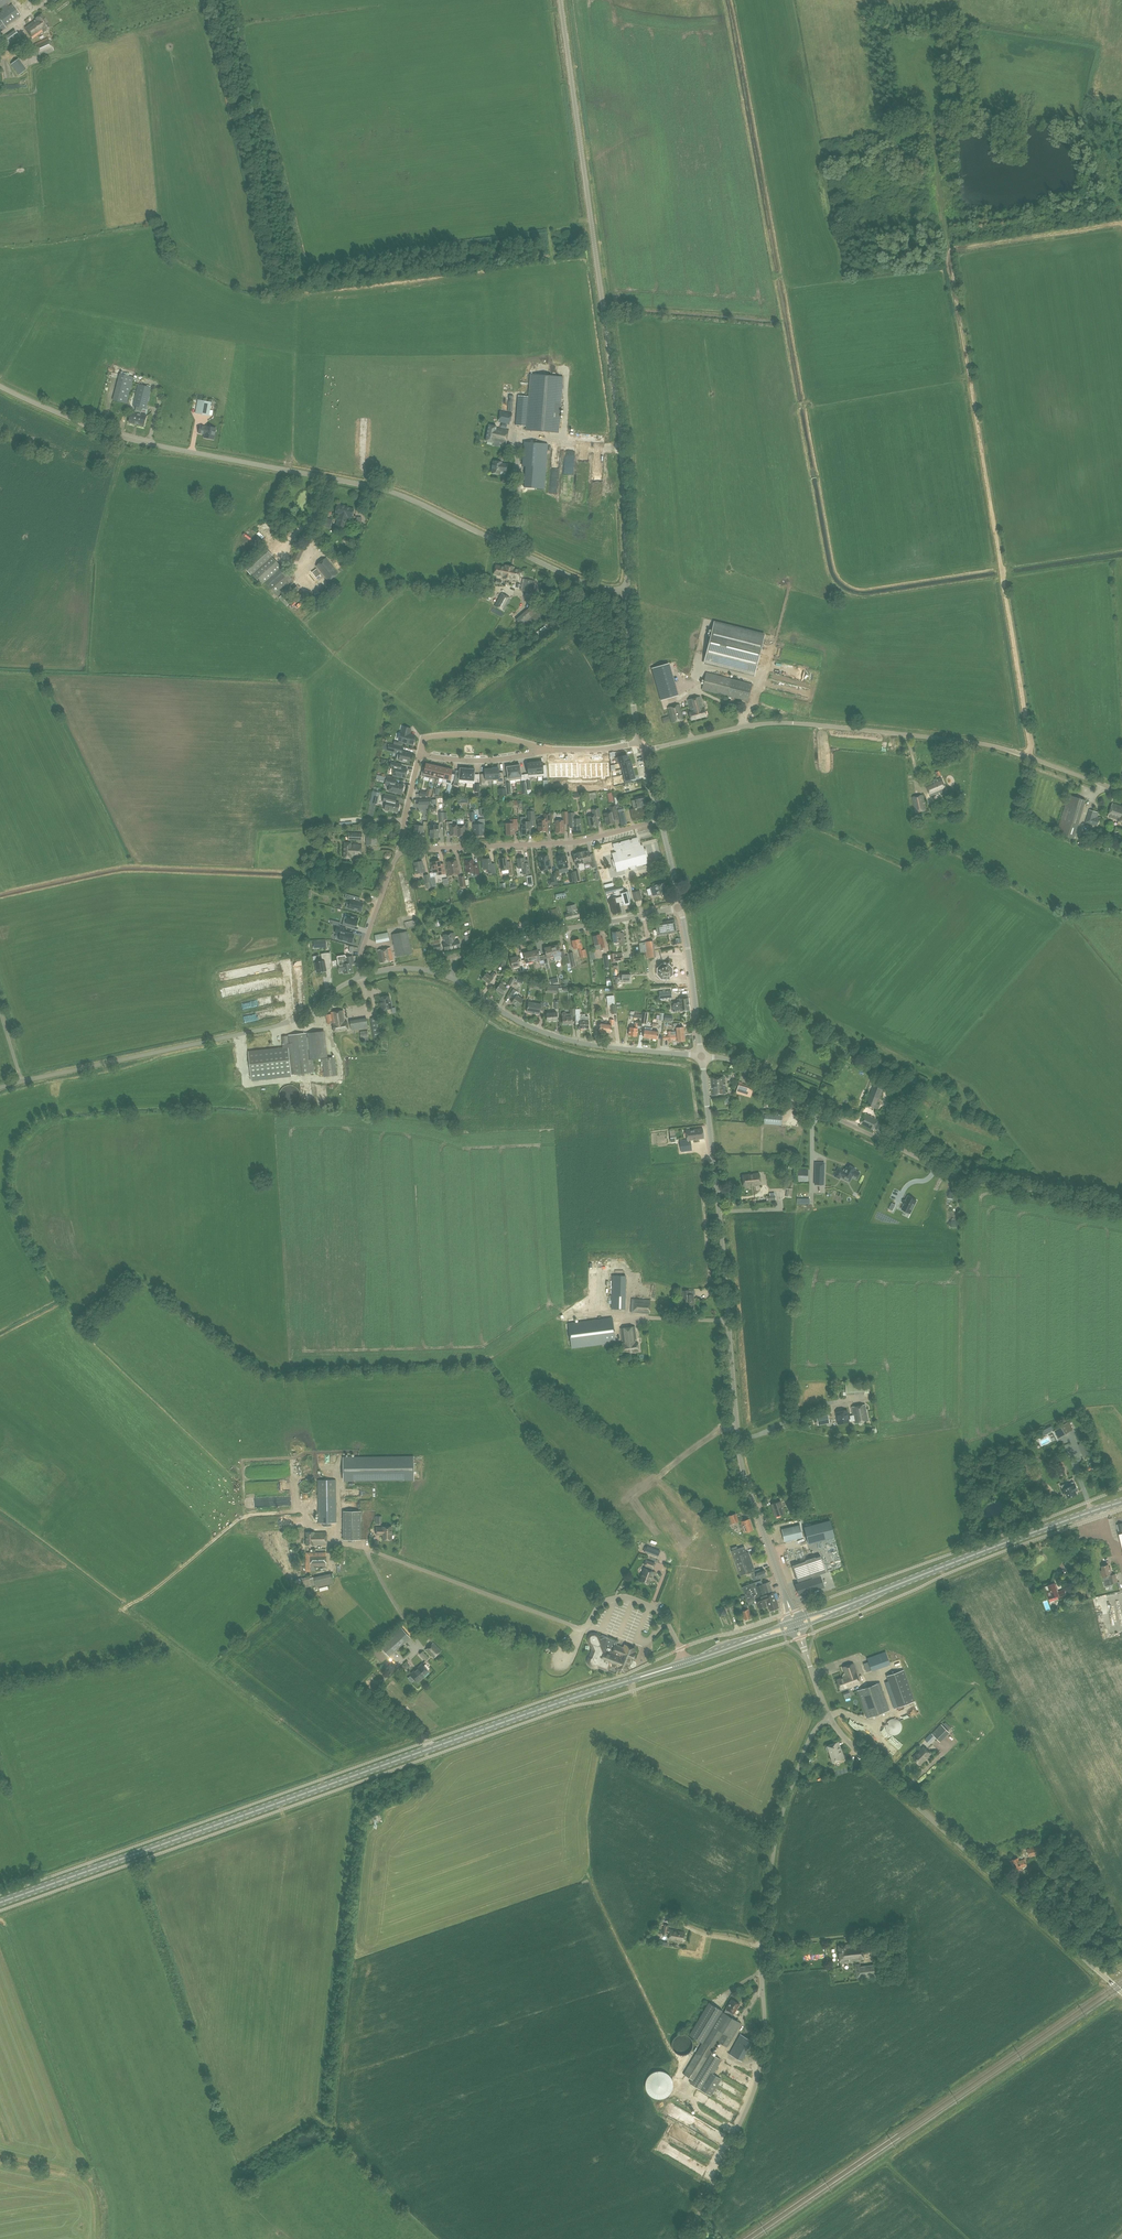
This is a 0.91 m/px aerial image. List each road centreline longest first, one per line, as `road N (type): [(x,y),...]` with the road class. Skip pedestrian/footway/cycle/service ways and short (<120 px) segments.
road 1 (primary): [(0,1903),(686,1663)]
road 2 (track): [(1027,756),(950,254),(1121,223)]
road 3 (unclassified): [(628,589),(570,578),(402,496),(124,437),(0,386)]
road 4 (tertiary): [(628,589),(619,415),(561,0)]
road 5 (tertiary): [(795,1621),(740,1453),(702,1056)]
road 6 (unclassified): [(687,2238),(765,2053),(763,1943),(778,1828),(814,1734),(829,1716)]
road 7 (unclassified): [(1121,792),(974,742),(795,724),(644,750)]
road 8 (unclassified): [(734,1061),(971,1184),(1121,1210)]
road 9 (tertiary): [(1121,1992),(829,1716)]
road 10 (unclassified): [(0,1088),(283,1024),(362,978)]
road 11 (unclassified): [(681,1648),(662,1616),(634,1598),(602,1603),(585,1631),(362,1547)]
road 12 (primary): [(845,1606),(1121,1502)]
road 13 (unclassified): [(702,1056),(553,1036),(448,977)]
road 14 (residential): [(403,851),(563,843),(661,820)]
road 15 (residential): [(448,977),(467,950),(682,907)]
road 16 (tertiary): [(642,742),(628,589)]
road 17 (residential): [(420,753),(424,738),(459,735),(547,749)]
road 18 (track): [(951,251),(931,116)]
road 19 (residential): [(362,978),(360,957),(403,851)]
road 20 (residential): [(420,753),(494,760),(547,749)]

